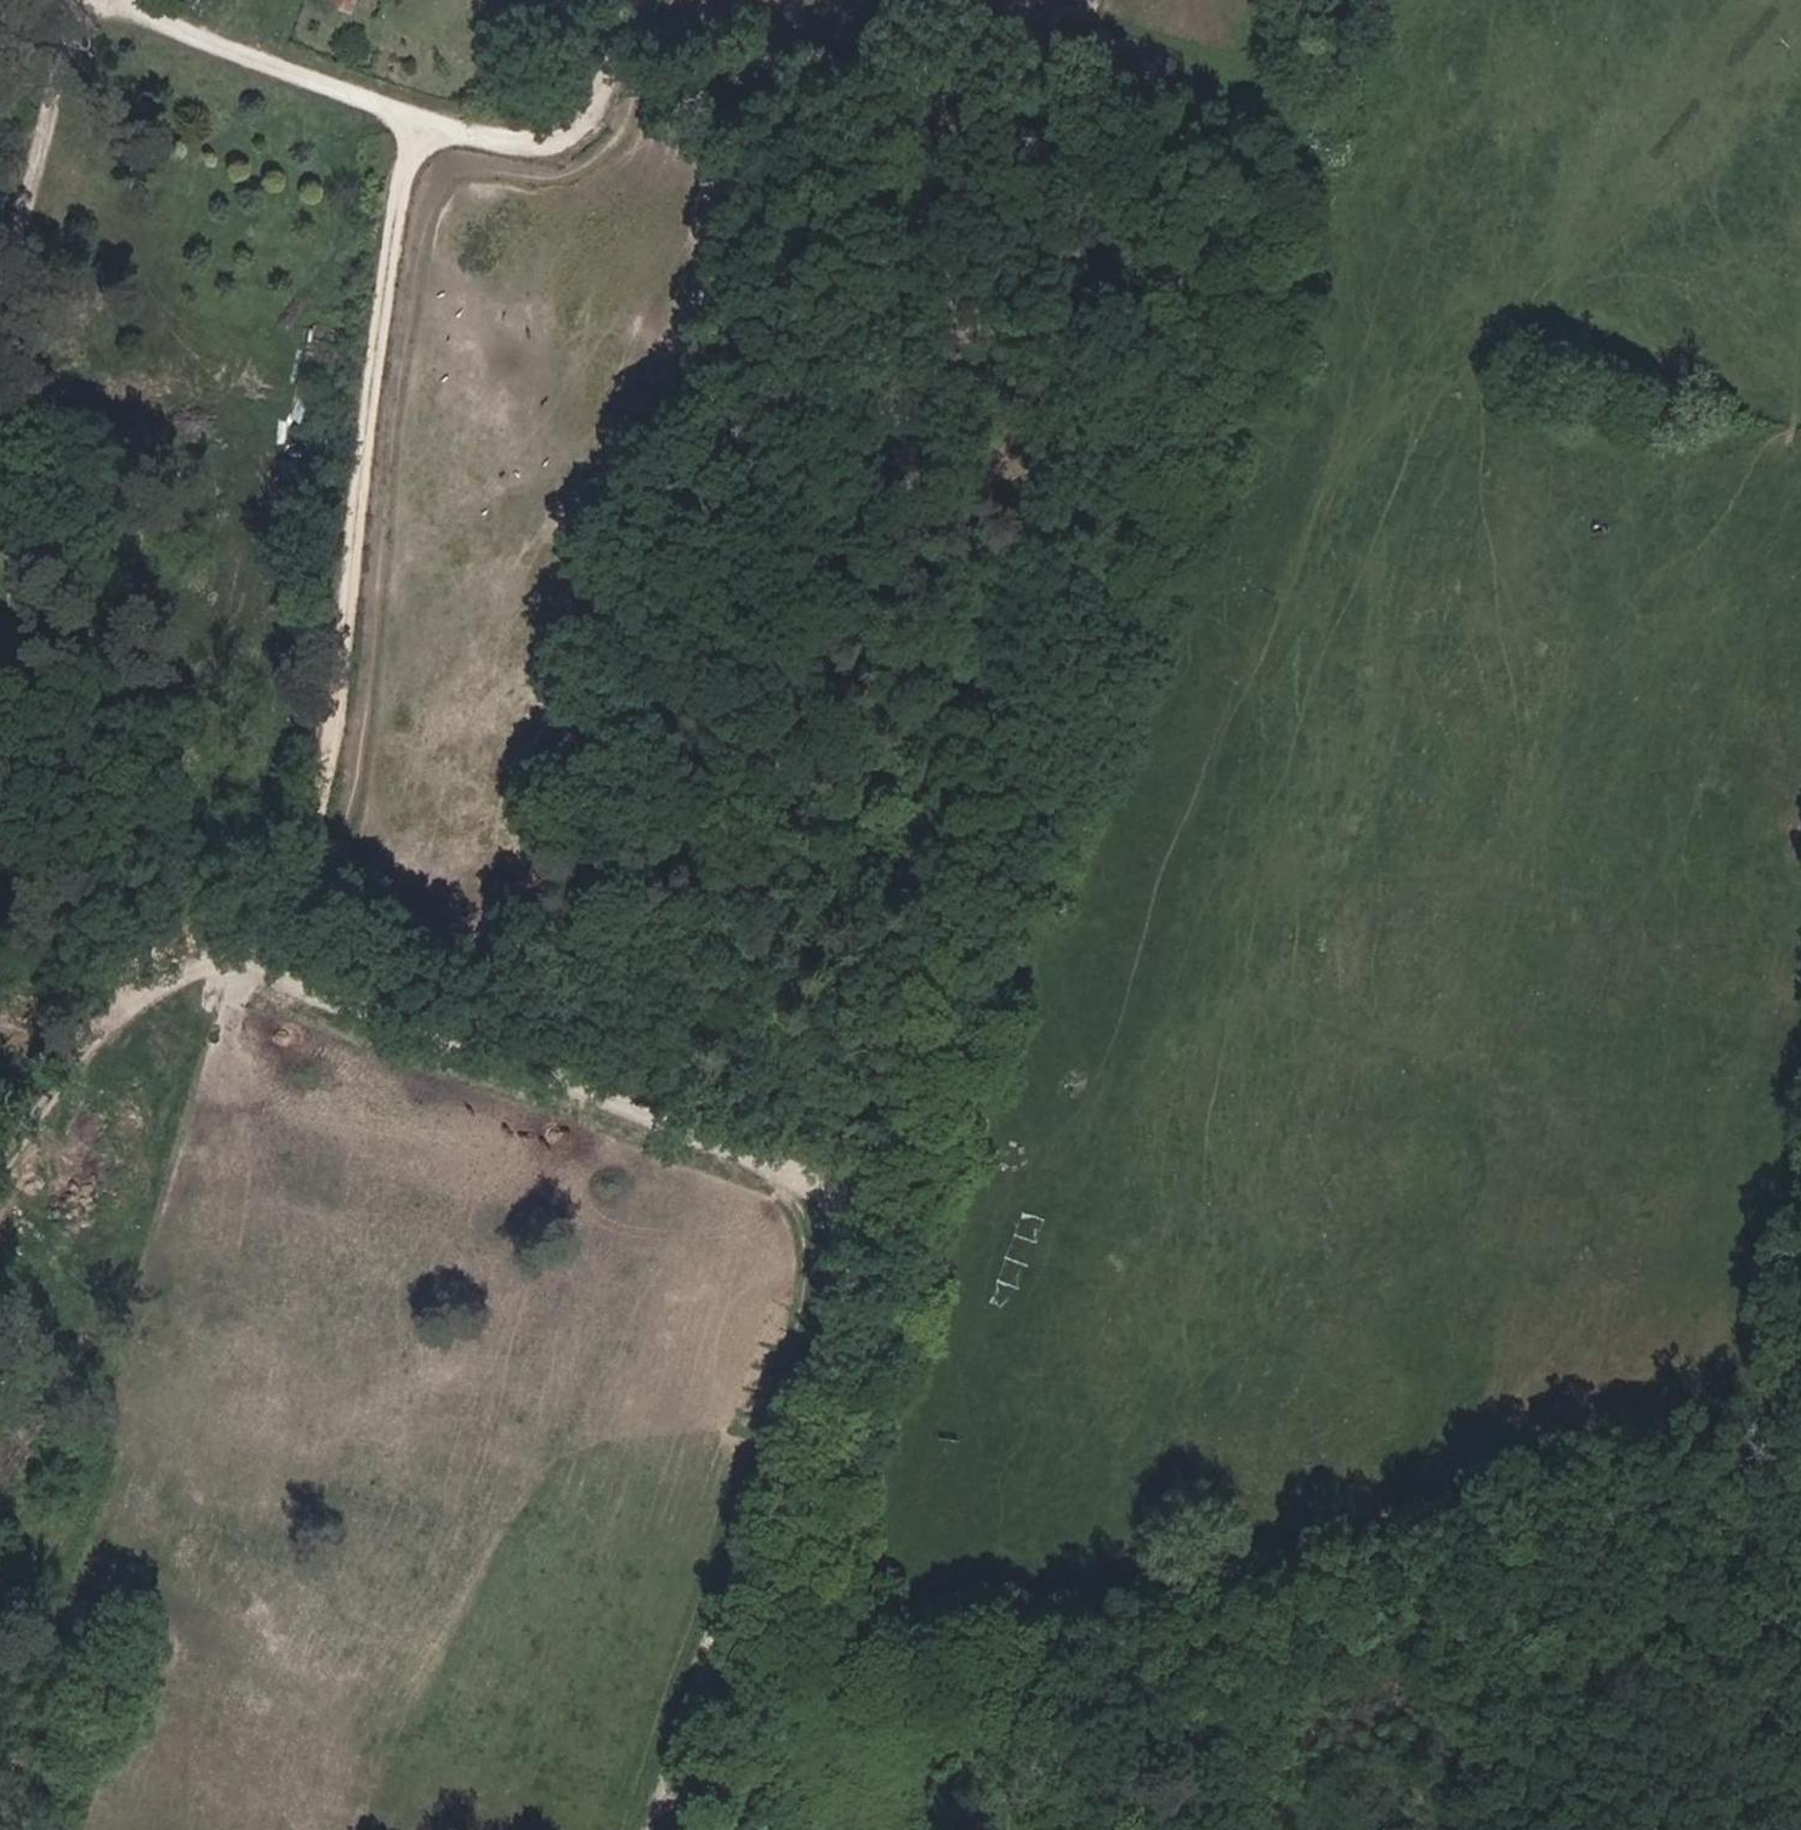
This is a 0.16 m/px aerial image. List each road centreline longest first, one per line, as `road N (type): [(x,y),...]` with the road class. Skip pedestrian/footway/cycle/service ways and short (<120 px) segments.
road 1 (track): [(409,119),(337,711),(223,942),(394,1042),(799,1204),(686,1671),(620,1829)]
road 2 (track): [(223,942),(54,1166),(0,1263)]

